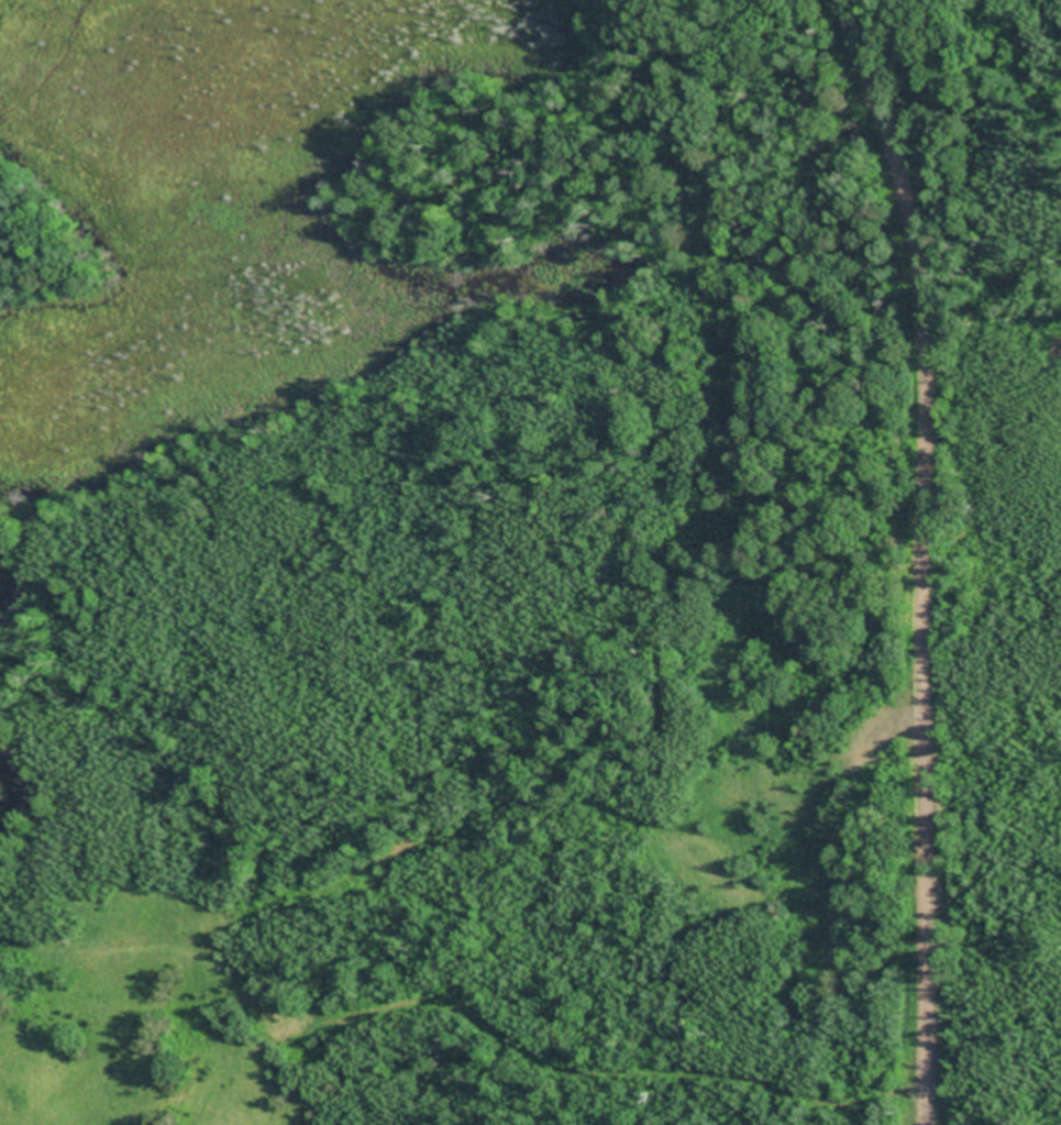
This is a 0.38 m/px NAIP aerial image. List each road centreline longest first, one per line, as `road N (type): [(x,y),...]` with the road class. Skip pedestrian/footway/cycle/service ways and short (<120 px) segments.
road 1 (residential): [(924,1124),(919,589),(926,322),(895,172),(840,0)]

